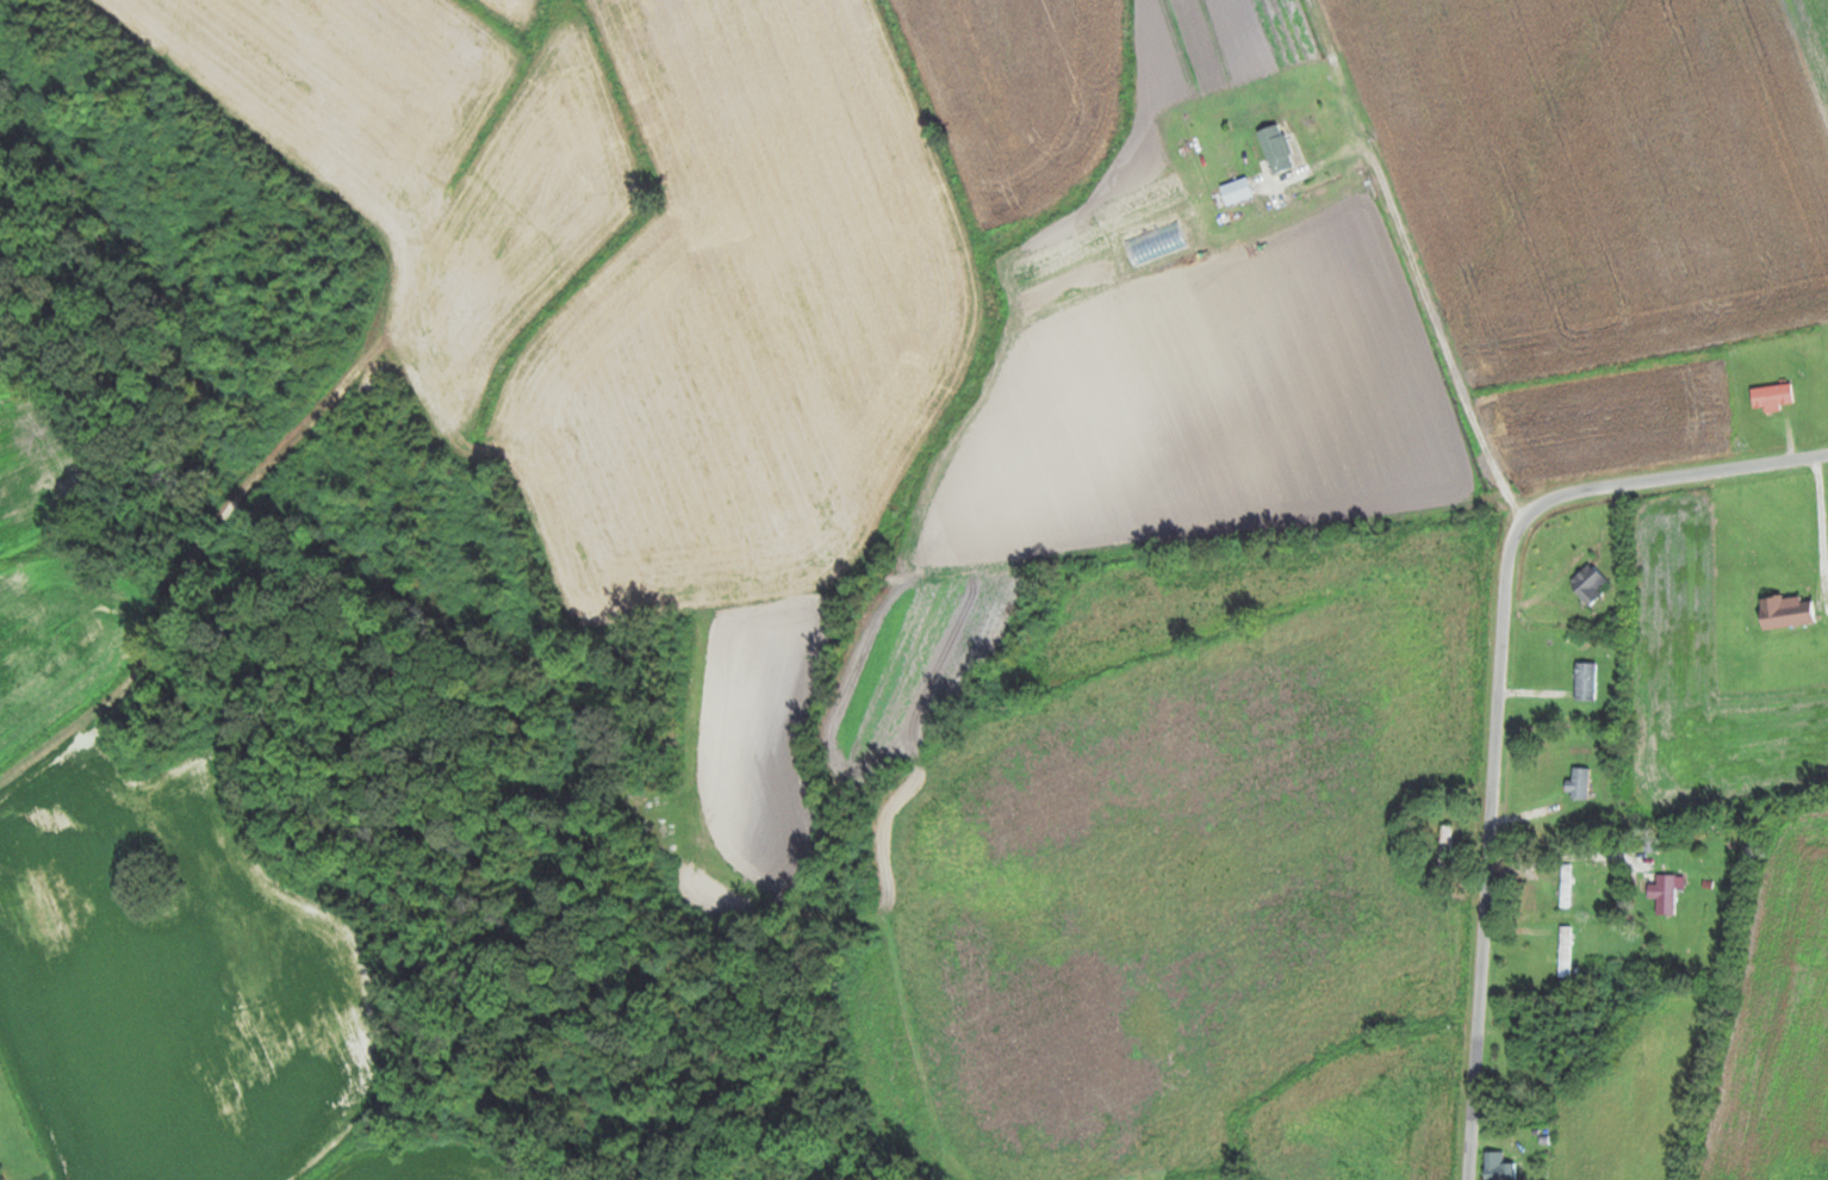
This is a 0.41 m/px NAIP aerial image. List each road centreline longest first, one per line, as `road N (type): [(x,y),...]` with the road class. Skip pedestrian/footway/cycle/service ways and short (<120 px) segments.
road 1 (residential): [(1827,452),(1583,489),(1552,498),(1517,528),(1509,555),(1469,1179)]

